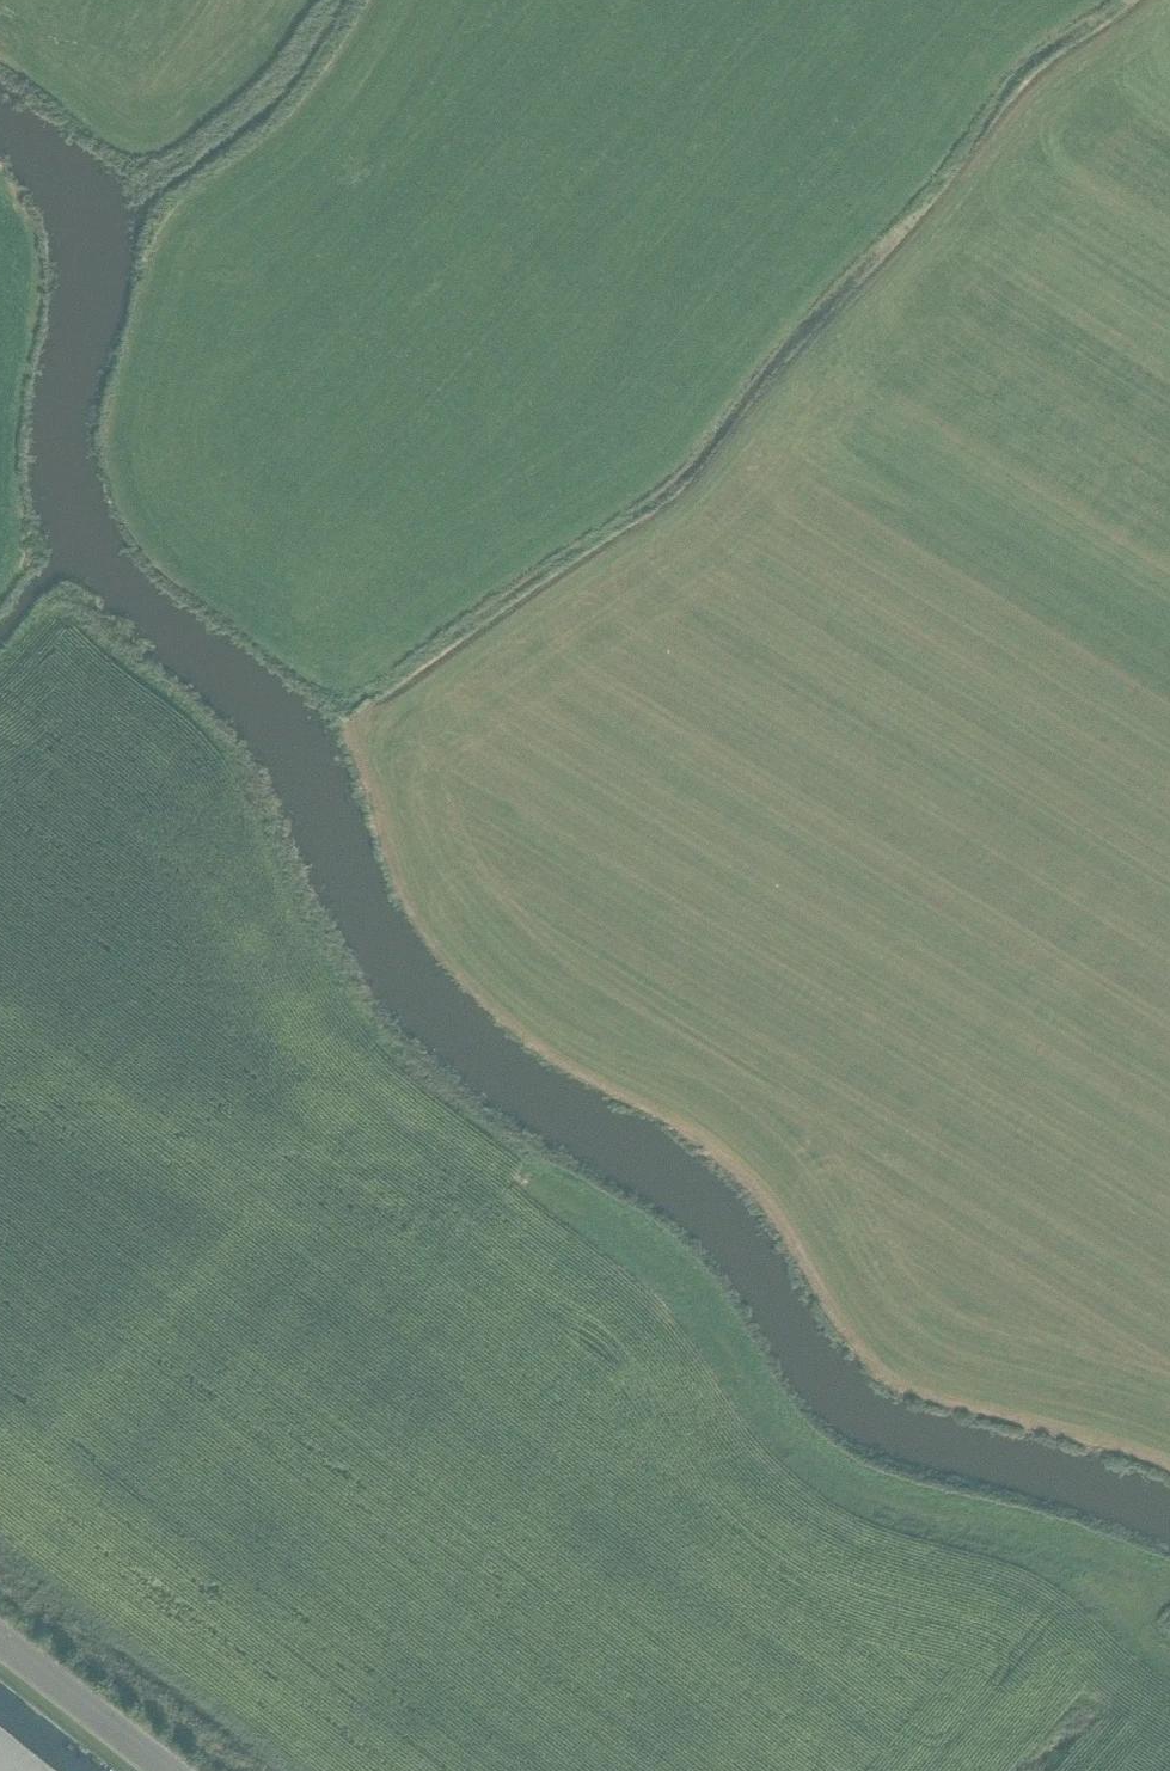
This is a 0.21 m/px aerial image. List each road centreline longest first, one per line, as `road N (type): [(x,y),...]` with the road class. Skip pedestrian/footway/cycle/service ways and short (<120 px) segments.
road 1 (unclassified): [(165,1770),(0,1641)]

